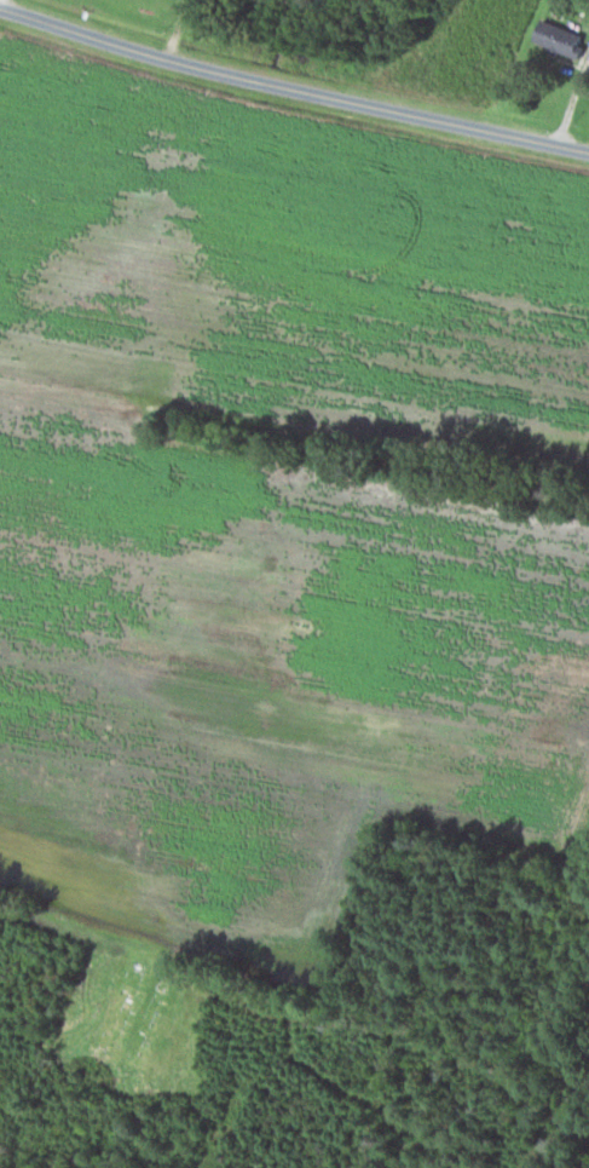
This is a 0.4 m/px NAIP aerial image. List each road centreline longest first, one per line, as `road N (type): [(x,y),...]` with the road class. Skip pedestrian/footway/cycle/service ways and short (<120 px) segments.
road 1 (residential): [(0,6),(287,84),(588,150)]

